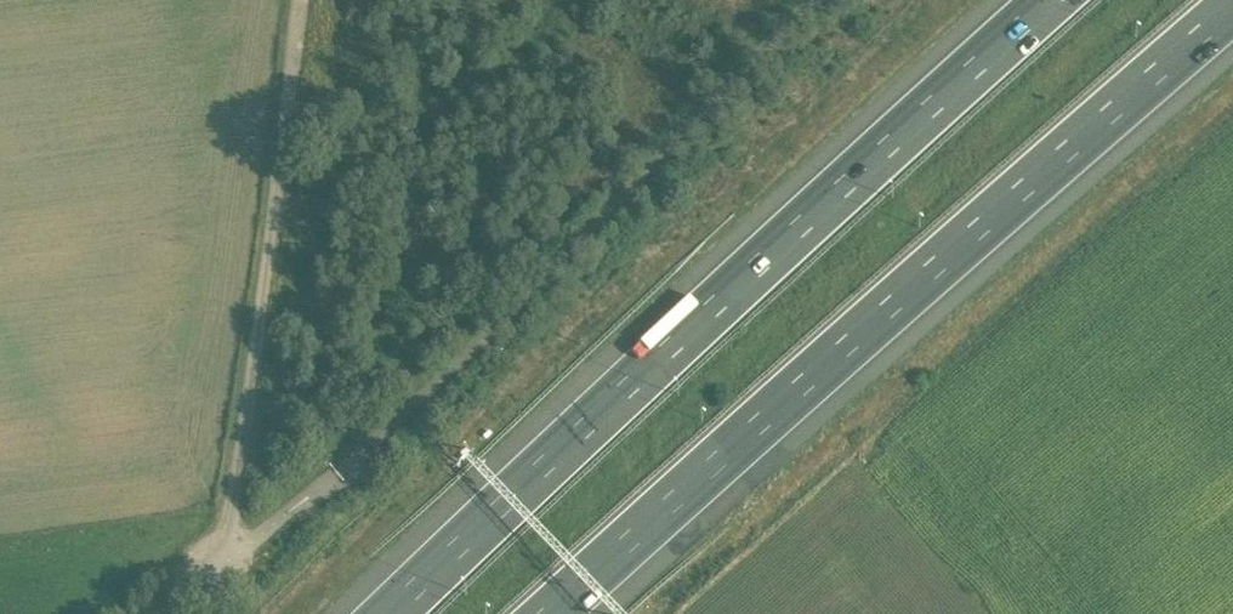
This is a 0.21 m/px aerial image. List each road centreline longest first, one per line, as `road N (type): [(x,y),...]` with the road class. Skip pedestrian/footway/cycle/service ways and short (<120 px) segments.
road 1 (motorway): [(1042,0),(380,613)]
road 2 (motorway): [(558,613),(1232,17)]
road 3 (track): [(297,0),(245,433),(231,511),(213,553)]

